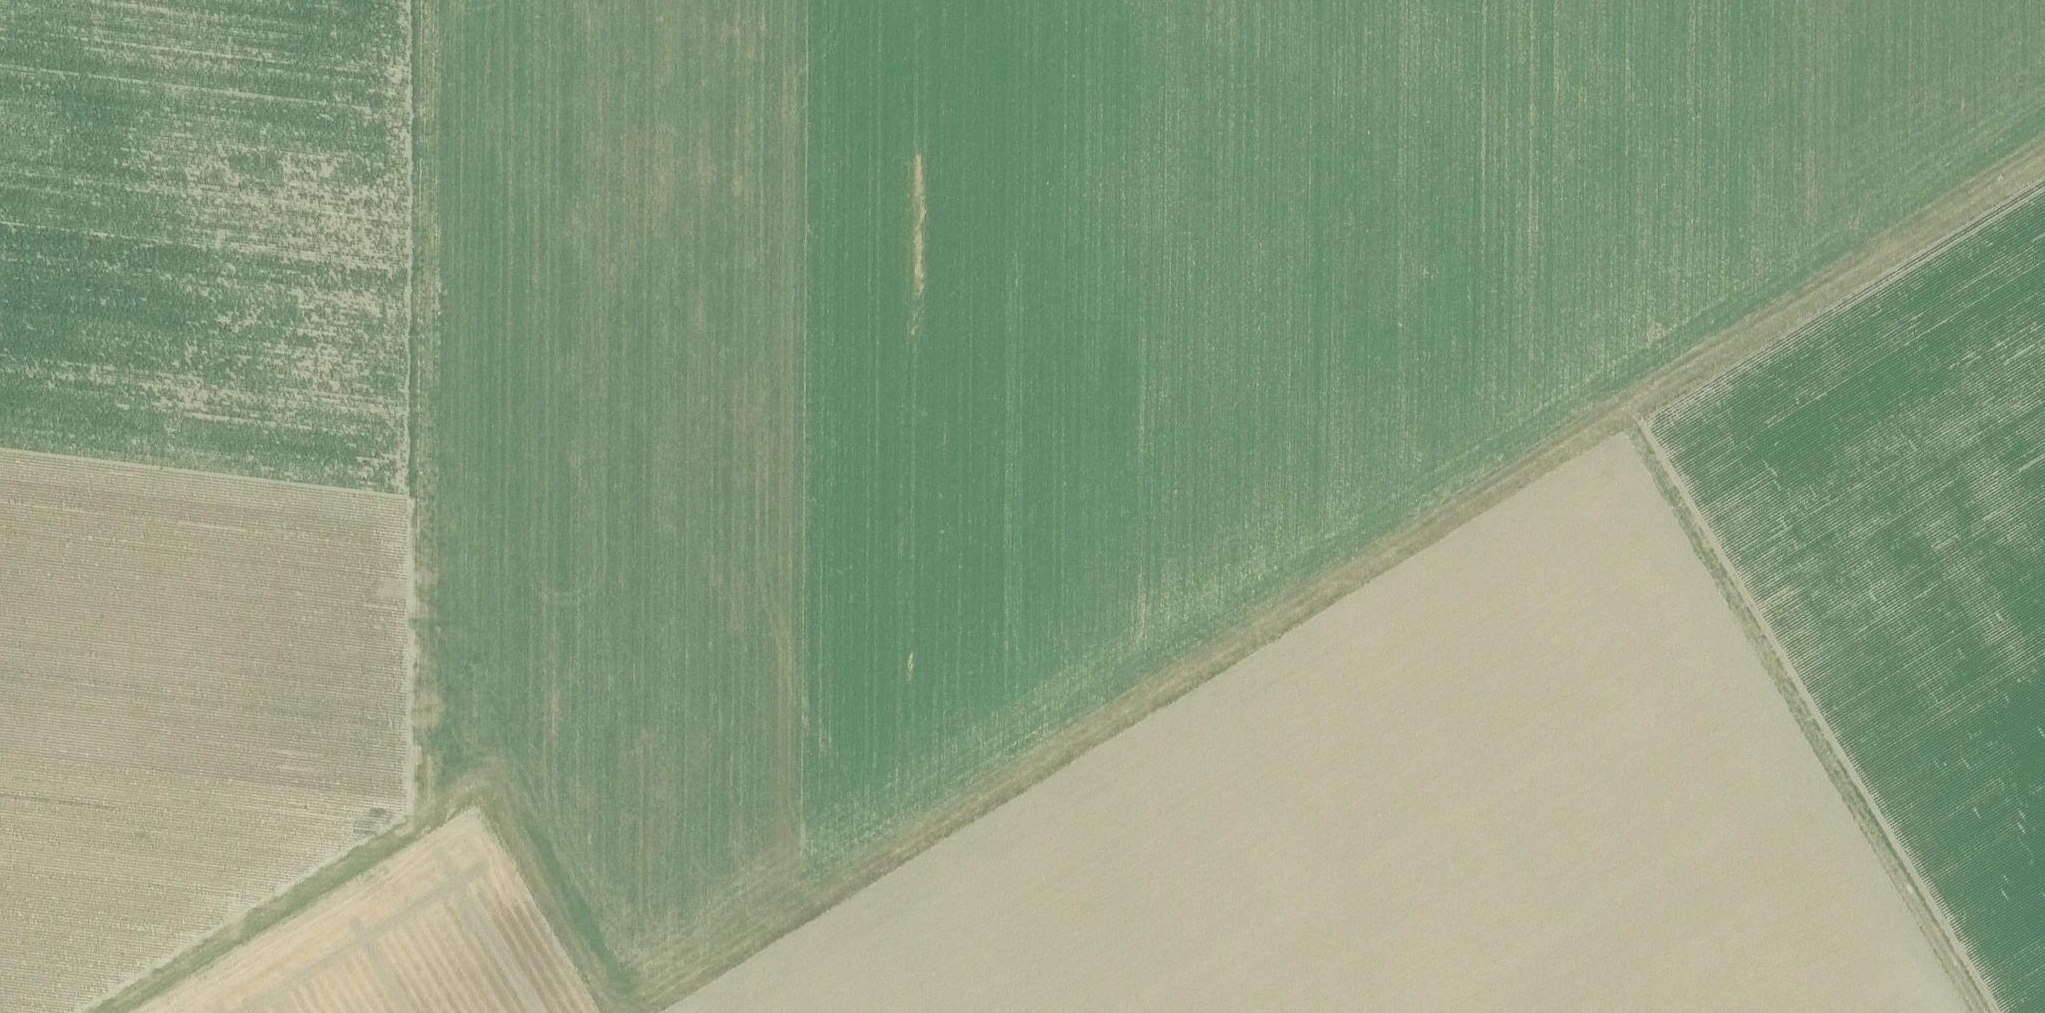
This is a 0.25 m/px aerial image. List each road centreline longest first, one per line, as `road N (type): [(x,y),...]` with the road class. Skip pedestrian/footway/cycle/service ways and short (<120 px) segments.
road 1 (track): [(1986,1012),(1650,450)]

